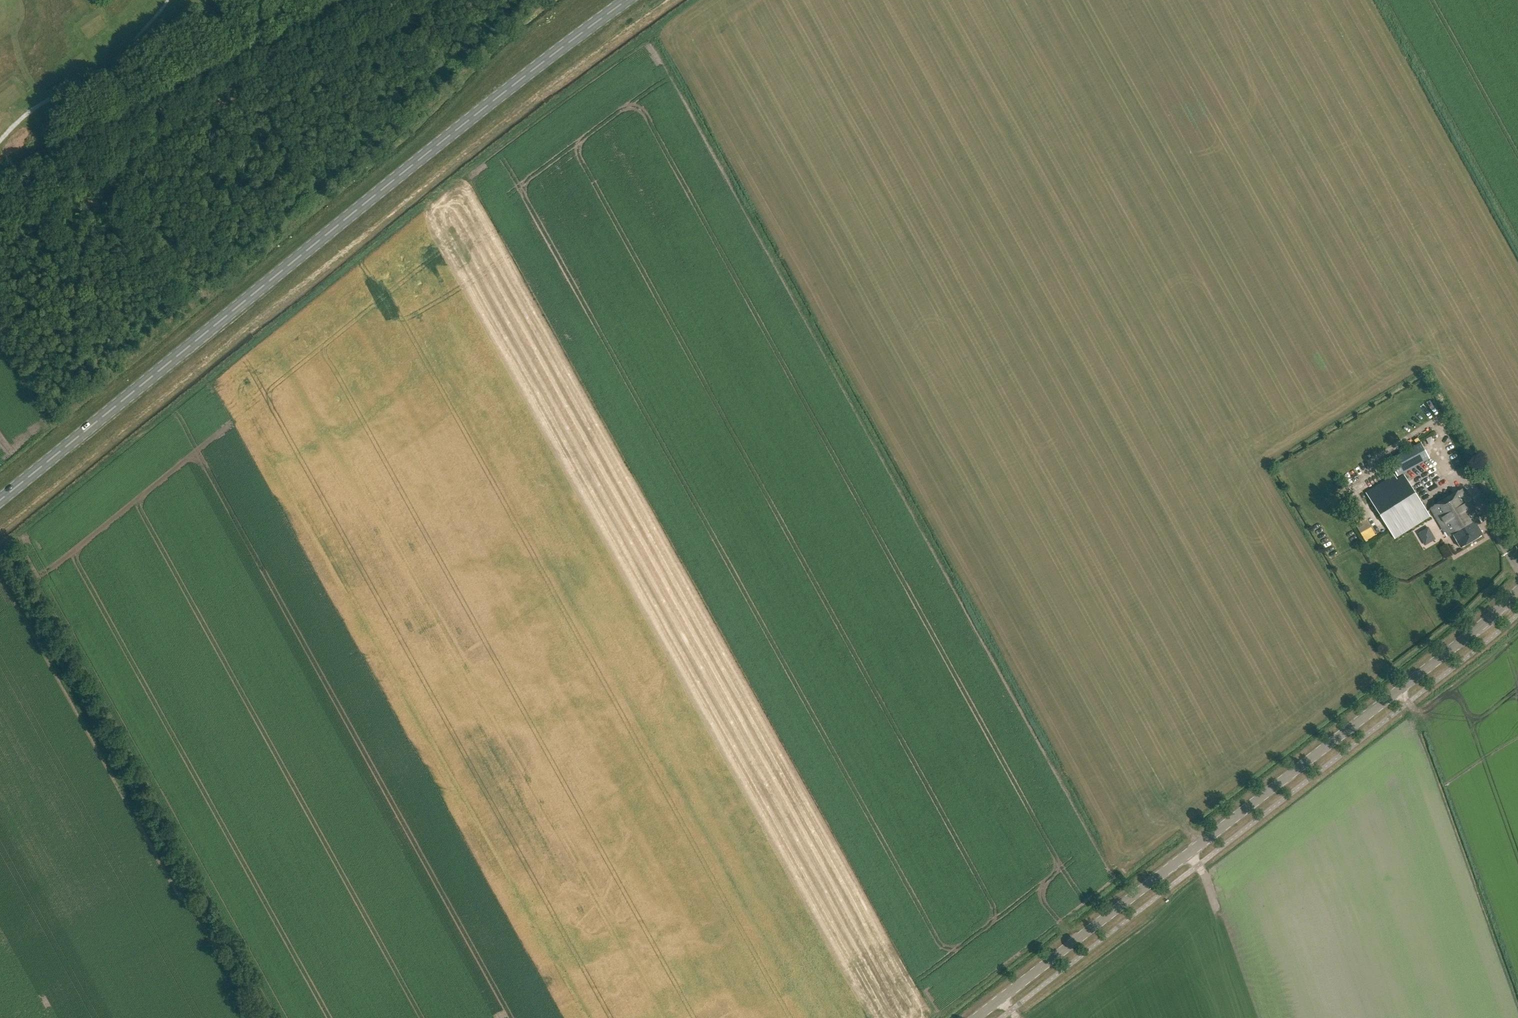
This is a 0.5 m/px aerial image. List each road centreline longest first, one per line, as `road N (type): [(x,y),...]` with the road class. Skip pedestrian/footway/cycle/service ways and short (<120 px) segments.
road 1 (primary): [(0,501),(628,0)]
road 2 (tertiary): [(976,1017),(1517,590)]
road 3 (track): [(403,0),(0,204)]
road 4 (track): [(0,180),(352,0)]

